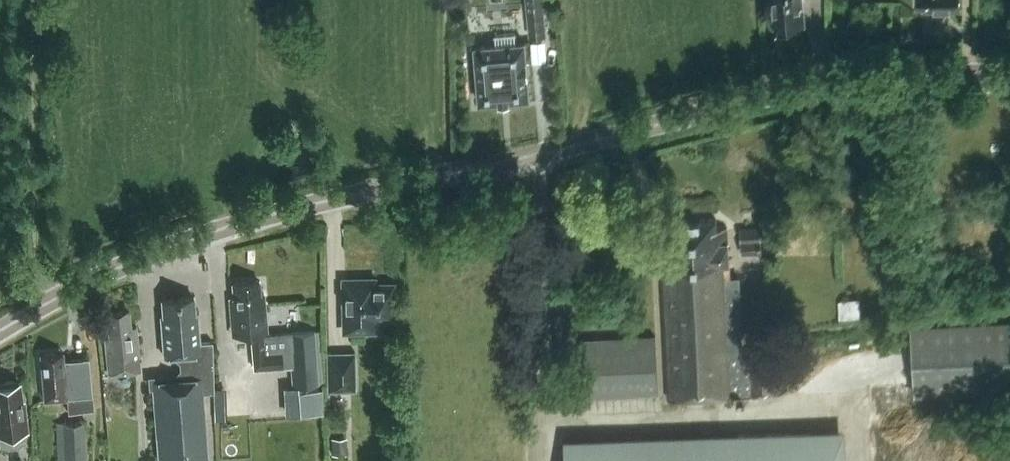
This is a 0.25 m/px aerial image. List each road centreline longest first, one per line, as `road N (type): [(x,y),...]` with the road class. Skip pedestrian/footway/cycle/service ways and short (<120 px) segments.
road 1 (tertiary): [(0,331),(144,256),(285,210),(789,90),(1009,72)]
road 2 (track): [(40,306),(34,0)]

